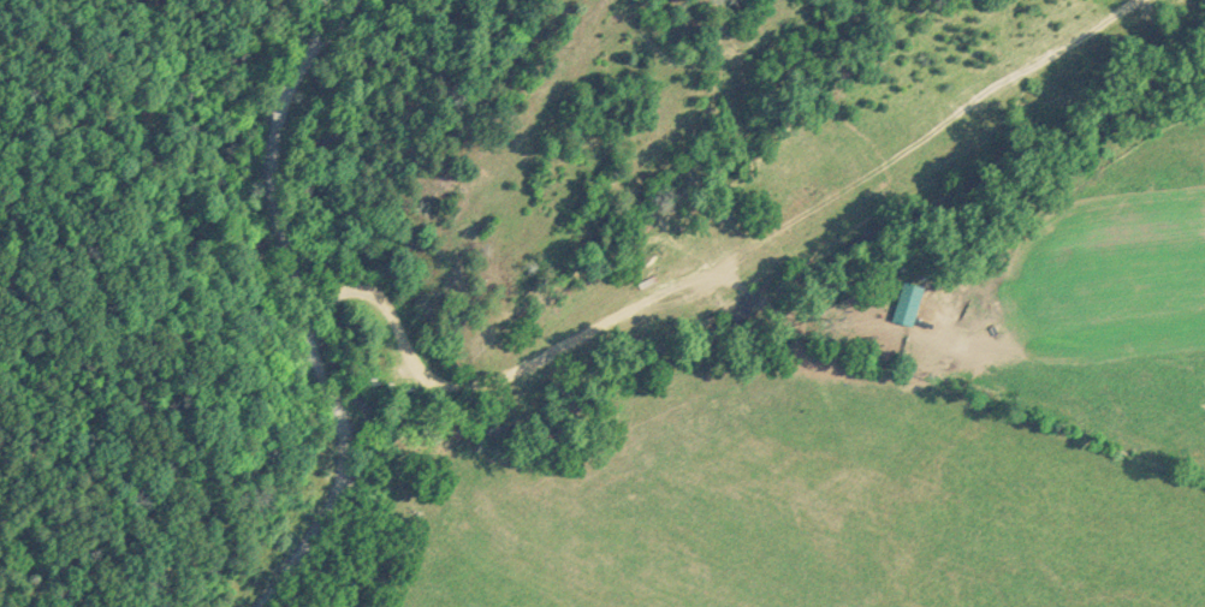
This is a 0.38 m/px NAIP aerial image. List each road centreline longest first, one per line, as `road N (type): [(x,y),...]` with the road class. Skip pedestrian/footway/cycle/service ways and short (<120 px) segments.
road 1 (residential): [(259,606),(315,498),(289,79),(317,0)]

